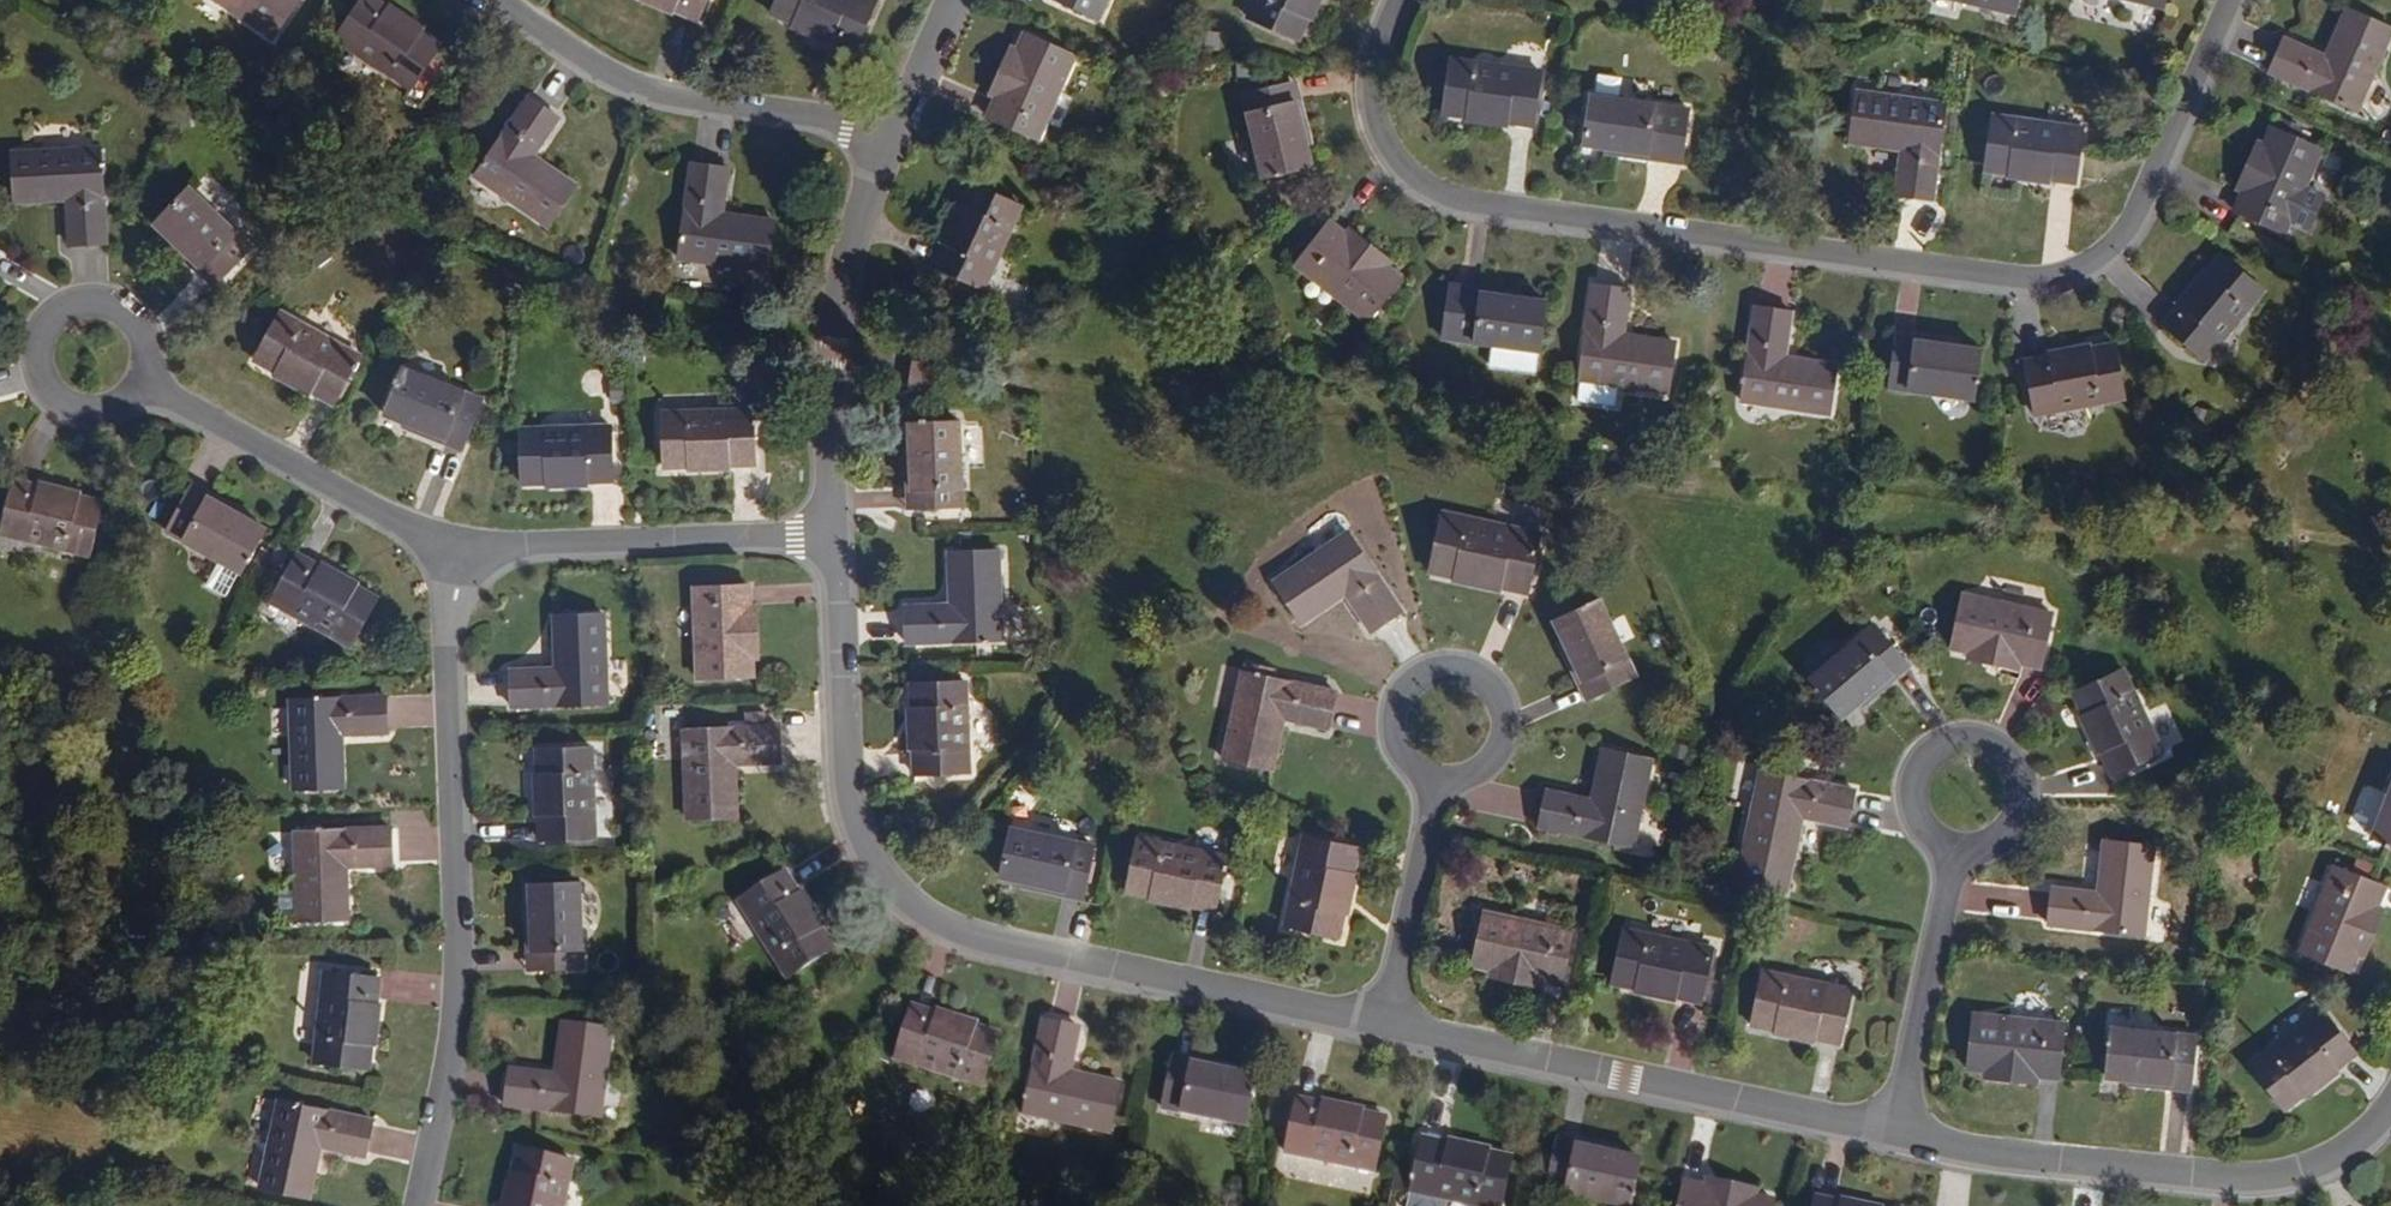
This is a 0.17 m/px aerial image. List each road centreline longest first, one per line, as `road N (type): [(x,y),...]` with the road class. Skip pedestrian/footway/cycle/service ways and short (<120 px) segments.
road 1 (residential): [(1402,0),(1370,71),(1372,126),(1396,161),(1456,202),(2012,281),(2103,264),(2152,194)]
road 2 (residential): [(841,536),(847,813),(948,927),(1381,1021)]
road 3 (residential): [(445,559),(462,972),(417,1205)]
road 4 (residential): [(1893,1132),(2049,1166),(2290,1182),(2385,1122),(2390,1107)]
road 5 (residential): [(1381,1021),(1893,1132)]
road 6 (residential): [(892,125),(848,128),(617,80),(501,0)]
road 7 (residential): [(892,125),(837,350),(841,536)]
road 8 (residential): [(841,536),(445,559)]
road 9 (residential): [(445,559),(144,386)]
road 10 (residential): [(1893,1132),(1955,851)]
road 11 (residential): [(1381,1021),(1438,780)]
road 12 (residential): [(2152,194),(2234,0)]
road 13 (residential): [(144,386),(149,334),(125,306),(89,299),(56,316),(46,332)]
road 14 (residential): [(1955,851),(1991,851),(2027,813),(2015,761),(1983,743)]
road 15 (residential): [(1438,780),(1490,771),(1510,741),(1498,690),(1467,671)]
road 16 (residential): [(1983,743),(1946,748),(1921,775),(1916,793),(1925,829),(1955,851)]
road 17 (residential): [(1467,671),(1430,676),(1415,688),(1400,721),(1409,757),(1438,780)]
road 18 (residential): [(46,332),(42,368),(63,399),(97,411),(144,386)]
road 19 (residential): [(948,0),(892,125)]

